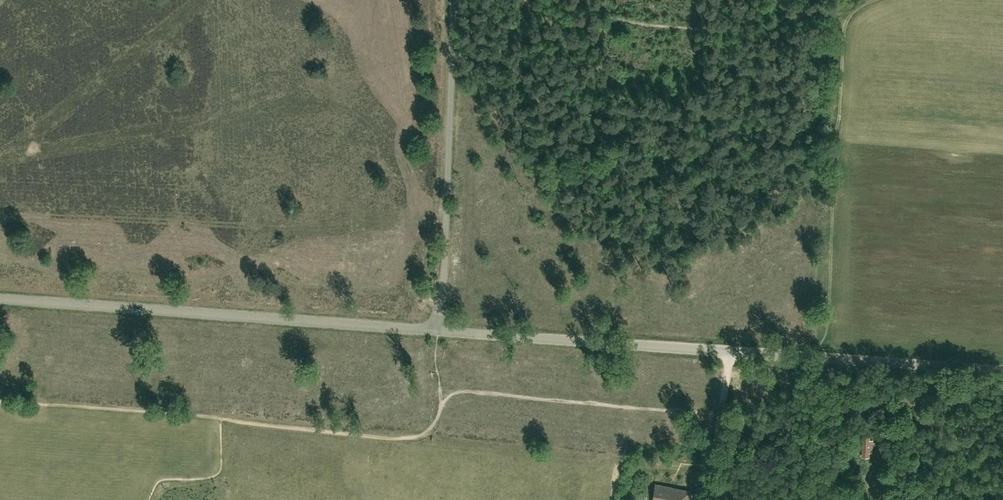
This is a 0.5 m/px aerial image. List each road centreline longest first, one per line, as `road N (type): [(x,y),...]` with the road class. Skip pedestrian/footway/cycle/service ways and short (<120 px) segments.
road 1 (unclassified): [(1002,373),(437,330)]
road 2 (unclassified): [(437,330),(0,298)]
road 3 (unclassified): [(437,330),(452,0)]
road 4 (track): [(949,369),(941,437),(902,484),(881,495)]

